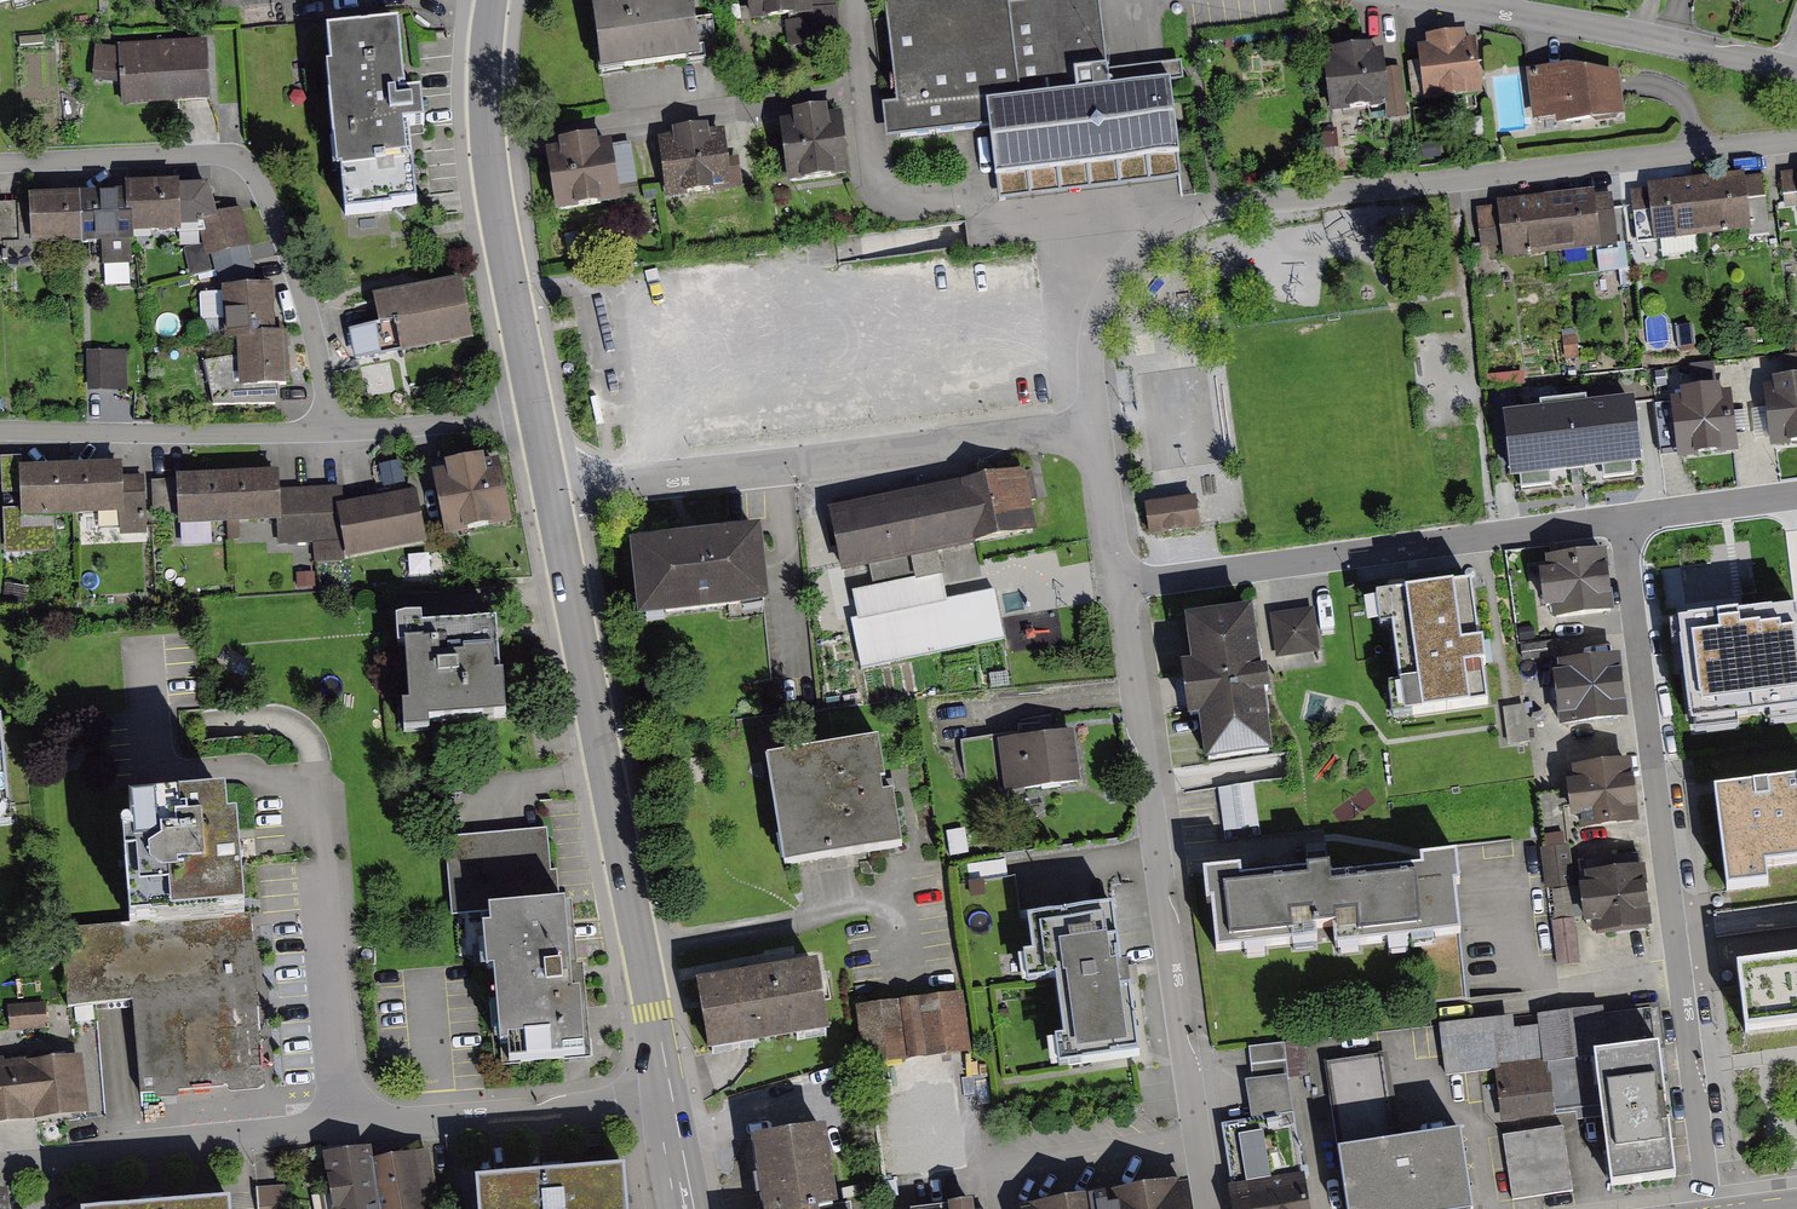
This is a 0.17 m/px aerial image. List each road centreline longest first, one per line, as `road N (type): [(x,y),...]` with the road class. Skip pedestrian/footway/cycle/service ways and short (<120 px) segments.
road 1 (residential): [(1099,427),(1092,362),(1105,295),(1141,245),(1196,212),(1796,140)]
road 2 (residential): [(1622,519),(1712,1208)]
road 3 (residential): [(671,1103),(0,1164)]
road 4 (residential): [(1209,1208),(1120,585)]
road 5 (residential): [(552,495),(671,1103)]
road 6 (residential): [(552,495),(1099,427)]
road 7 (residential): [(1120,585),(1622,519)]
road 8 (residential): [(0,164),(224,155),(243,161),(257,177),(312,326)]
road 9 (residential): [(490,0),(485,136),(536,411)]
road 10 (residential): [(1436,0),(1796,70)]
road 11 (residential): [(335,432),(0,432)]
road 12 (residential): [(536,411),(335,432)]
road 13 (residential): [(1622,519),(1796,493)]
road 14 (residential): [(1120,585),(1099,427)]

